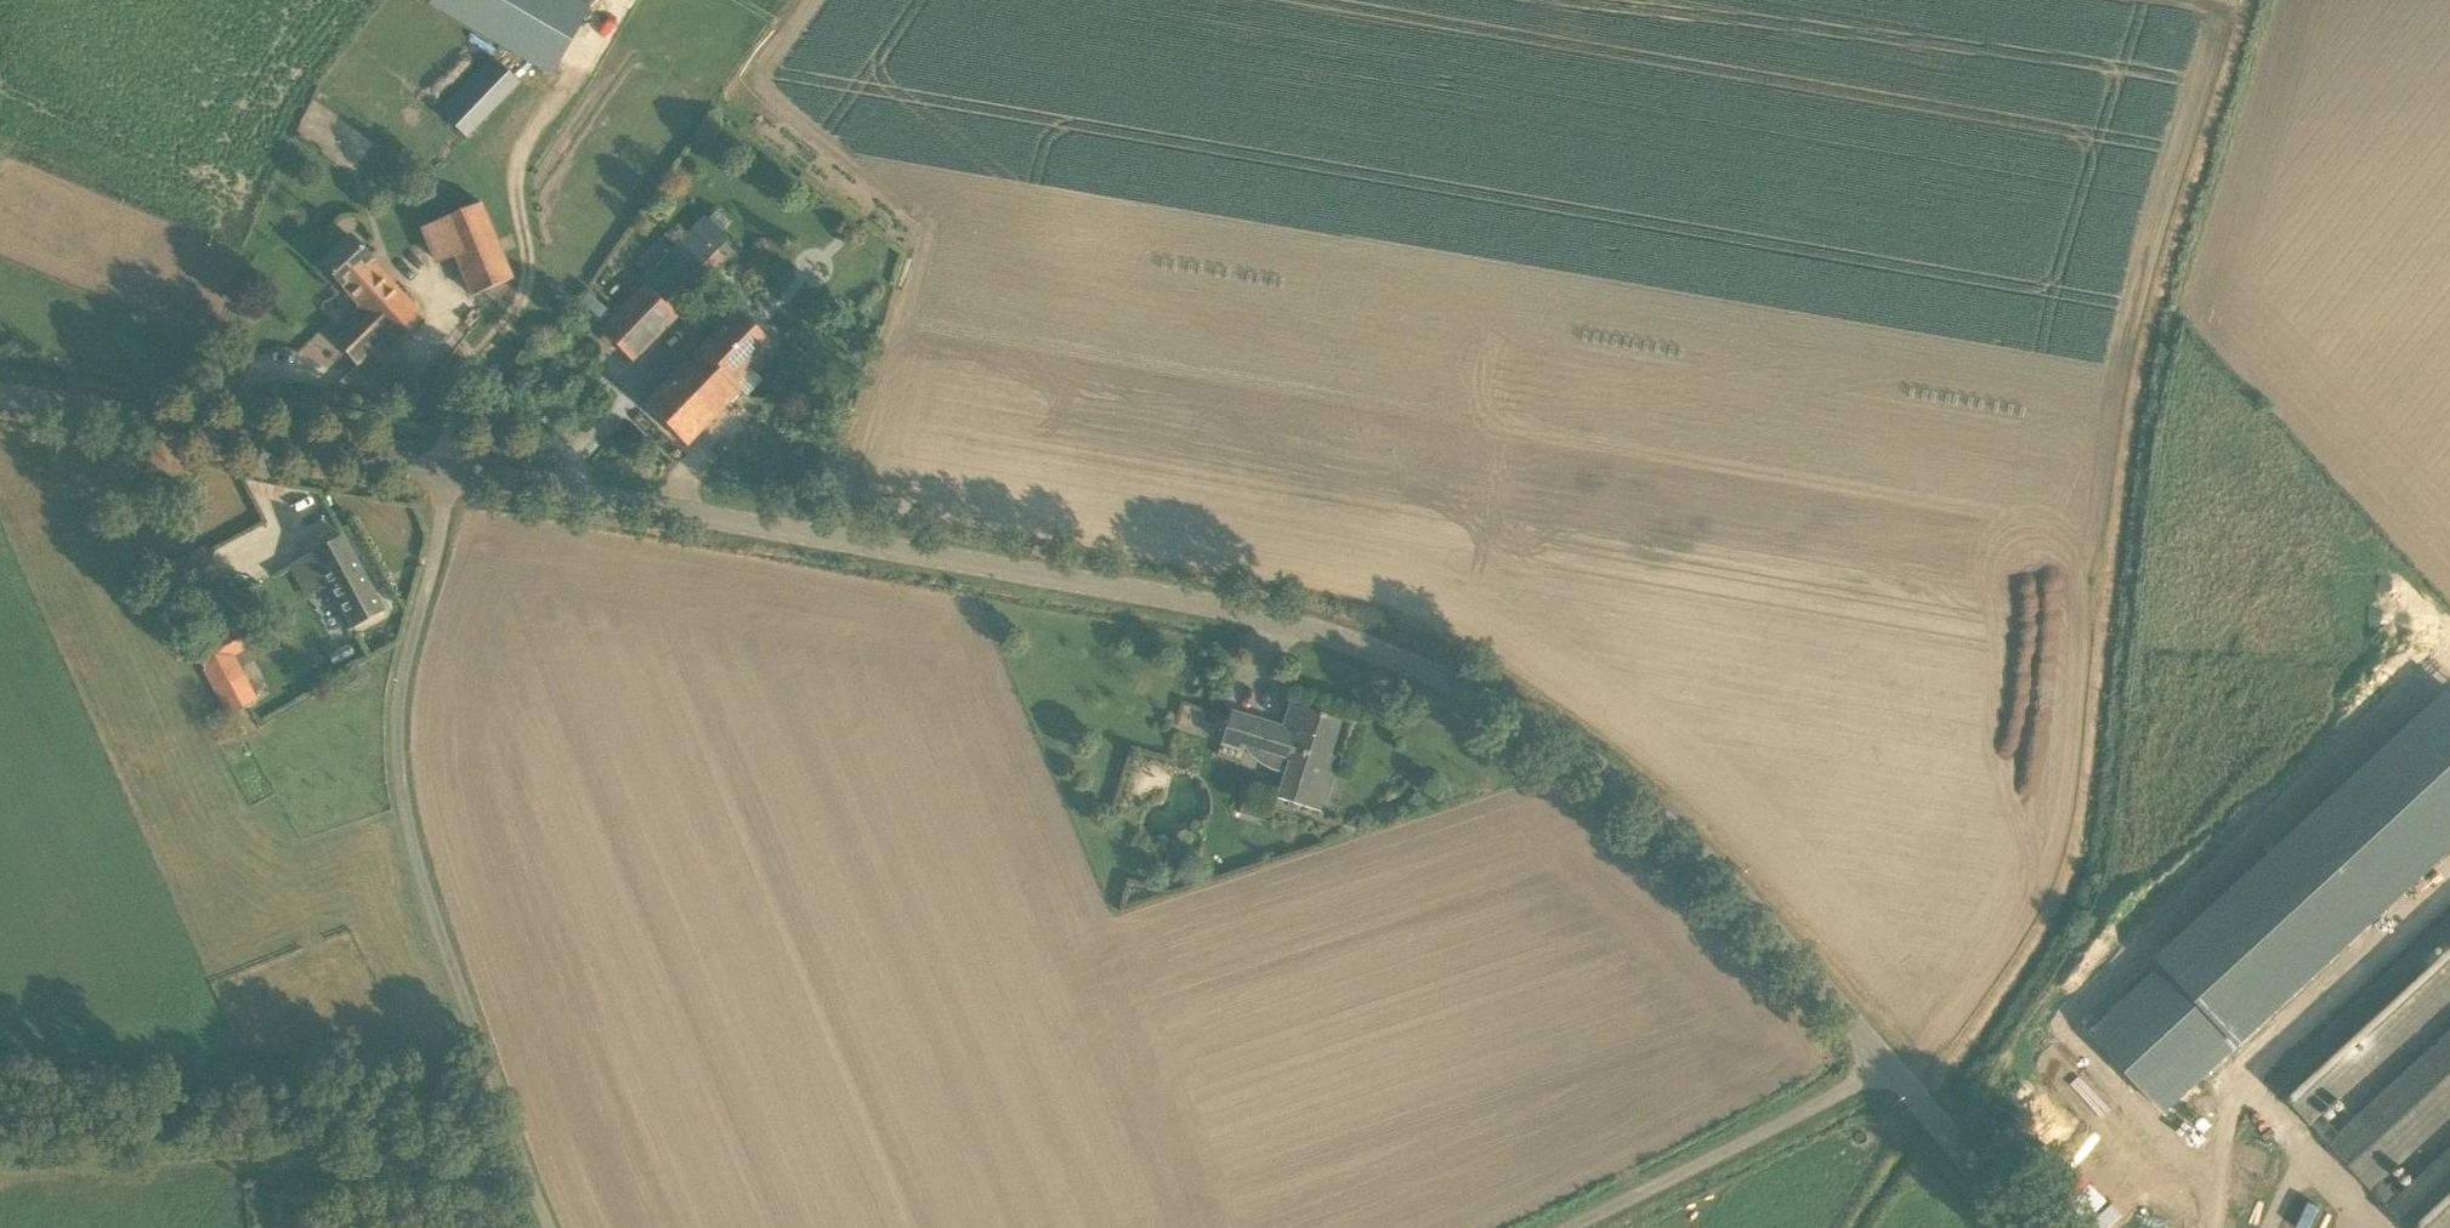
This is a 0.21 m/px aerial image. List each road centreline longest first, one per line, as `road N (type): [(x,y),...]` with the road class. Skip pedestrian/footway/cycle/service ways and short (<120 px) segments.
road 1 (unclassified): [(1886,1067),(1737,893),(1621,786),(1479,694),(1354,644),(1100,591),(450,478)]
road 2 (unclassified): [(450,478),(402,744),(421,853),(518,1174),(549,1227)]
road 3 (unclassified): [(0,398),(450,478)]
road 4 (unclassified): [(1560,1227),(1821,1109),(1886,1067)]
road 5 (unclassified): [(2028,1227),(1886,1067)]

